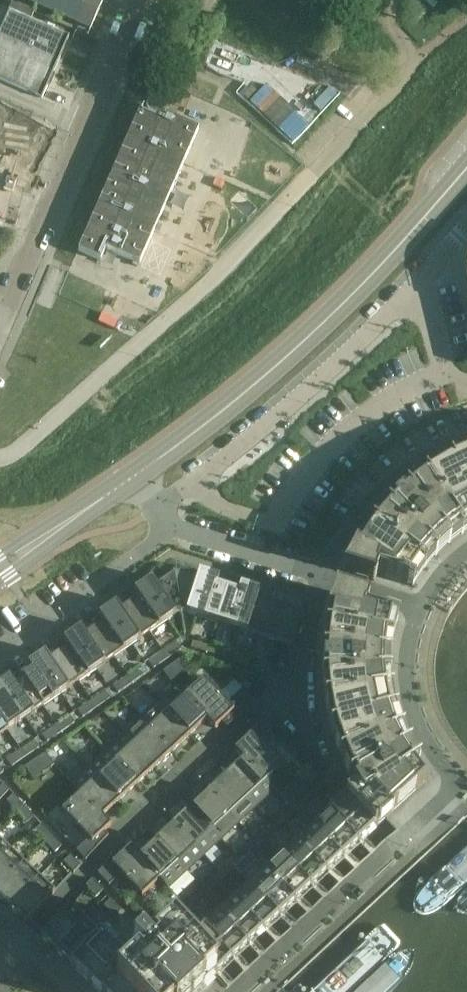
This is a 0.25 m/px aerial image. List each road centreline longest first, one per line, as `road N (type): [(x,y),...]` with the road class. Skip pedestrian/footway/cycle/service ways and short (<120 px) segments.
road 1 (residential): [(0,456),(31,446),(240,252),(419,59),(370,14),(382,0)]
road 2 (residential): [(22,944),(288,684),(320,577)]
road 3 (secondary): [(133,478),(254,389),(345,304),(466,169)]
road 4 (residential): [(466,228),(304,394),(155,508)]
road 5 (residential): [(0,320),(139,0)]
road 6 (residential): [(239,991),(452,797)]
road 7 (residential): [(0,649),(169,529)]
road 8 (residential): [(320,577),(365,507),(404,470),(466,439)]
road 9 (secondary): [(0,572),(133,478)]
road 10 (residential): [(169,529),(320,577)]

